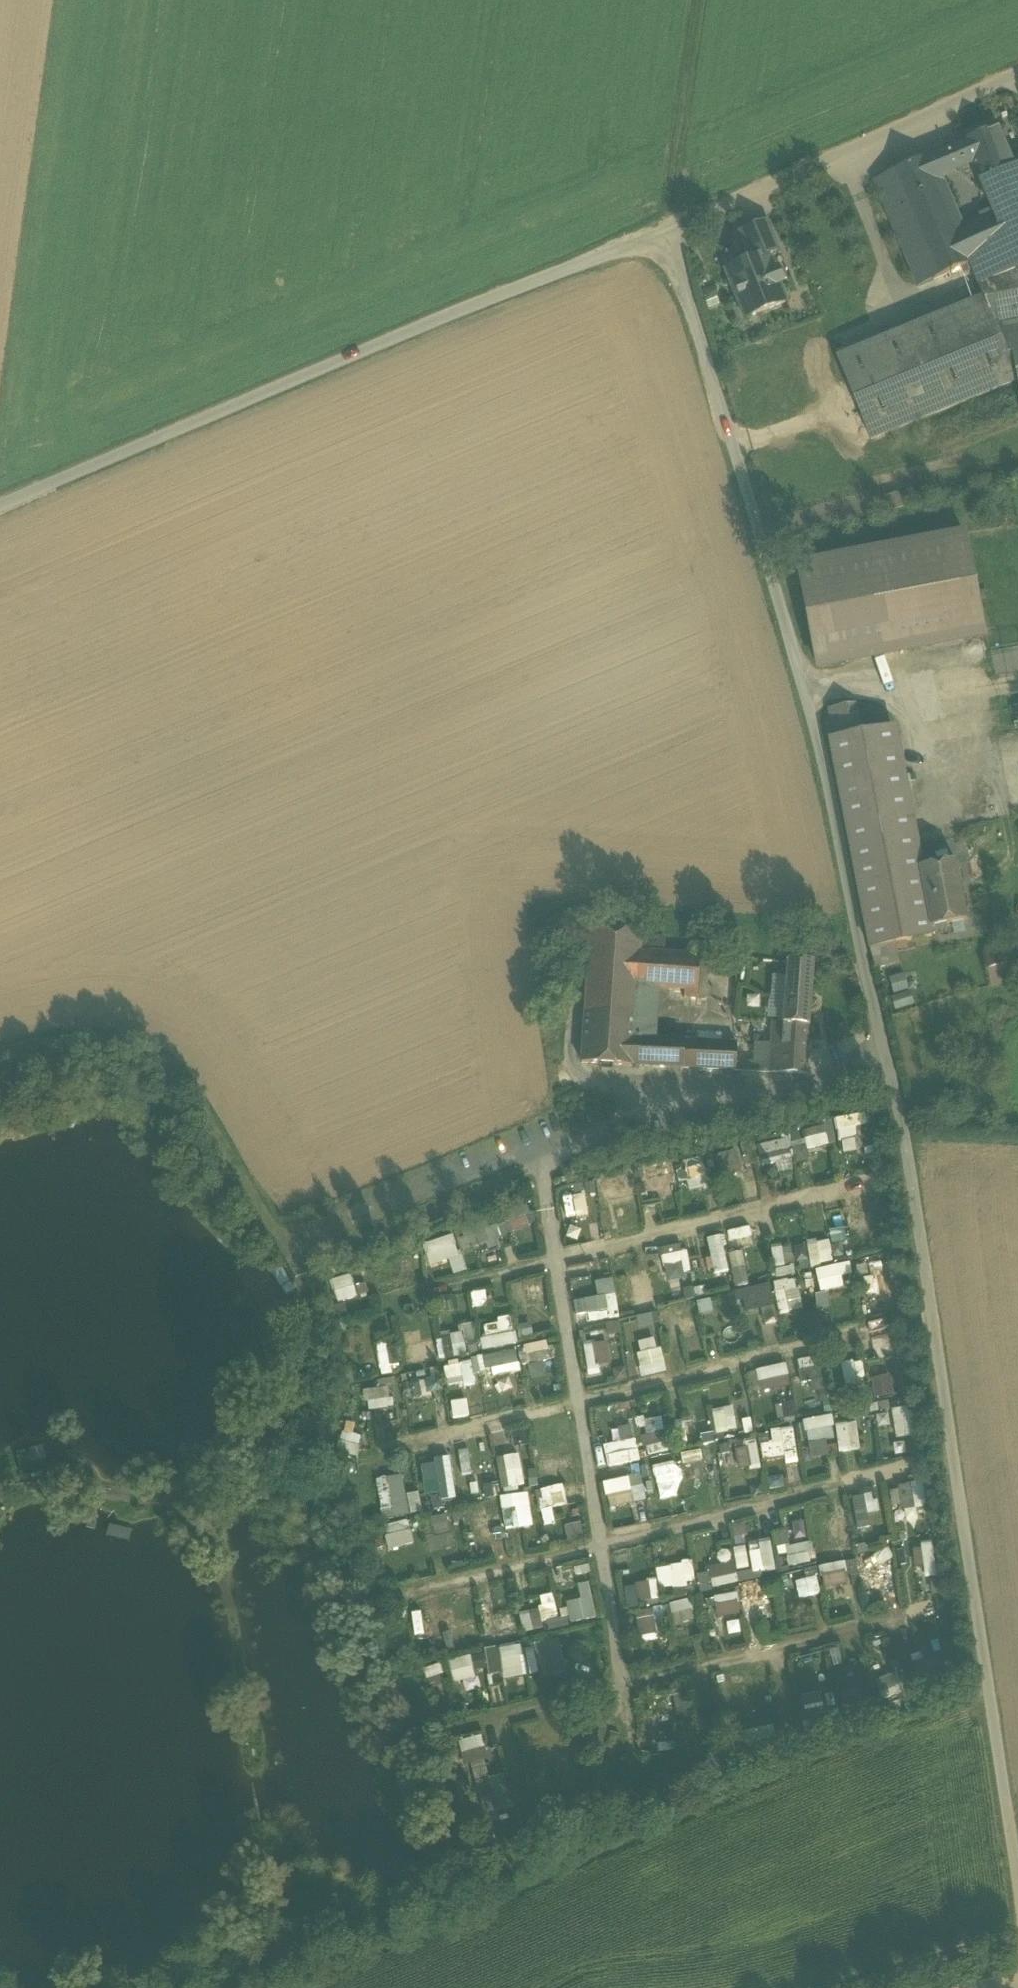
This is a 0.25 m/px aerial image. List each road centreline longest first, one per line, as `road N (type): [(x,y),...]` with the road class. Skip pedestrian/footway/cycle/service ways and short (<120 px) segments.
road 1 (unclassified): [(667,233),(770,568),(859,949),(889,1039),(1017,1881)]
road 2 (unclassified): [(667,233),(0,499)]
road 3 (track): [(312,1247),(293,1248),(264,1216),(176,1069),(158,1055),(102,1036),(0,1055)]
road 4 (unclassified): [(1017,76),(667,233)]
road 5 (track): [(699,0),(667,233)]

